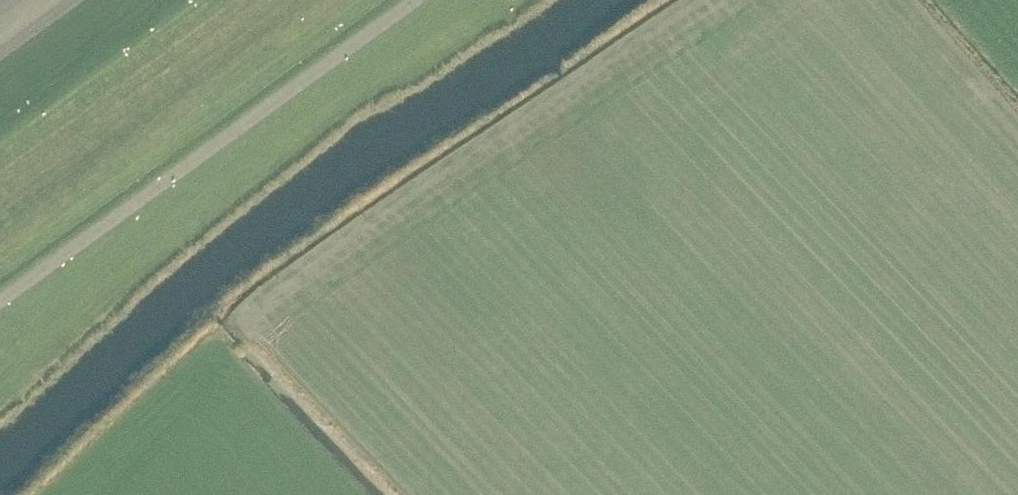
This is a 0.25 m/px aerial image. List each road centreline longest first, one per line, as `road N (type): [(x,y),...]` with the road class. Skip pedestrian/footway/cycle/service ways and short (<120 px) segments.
road 1 (unclassified): [(0,304),(419,0)]
road 2 (track): [(1017,127),(904,0)]

